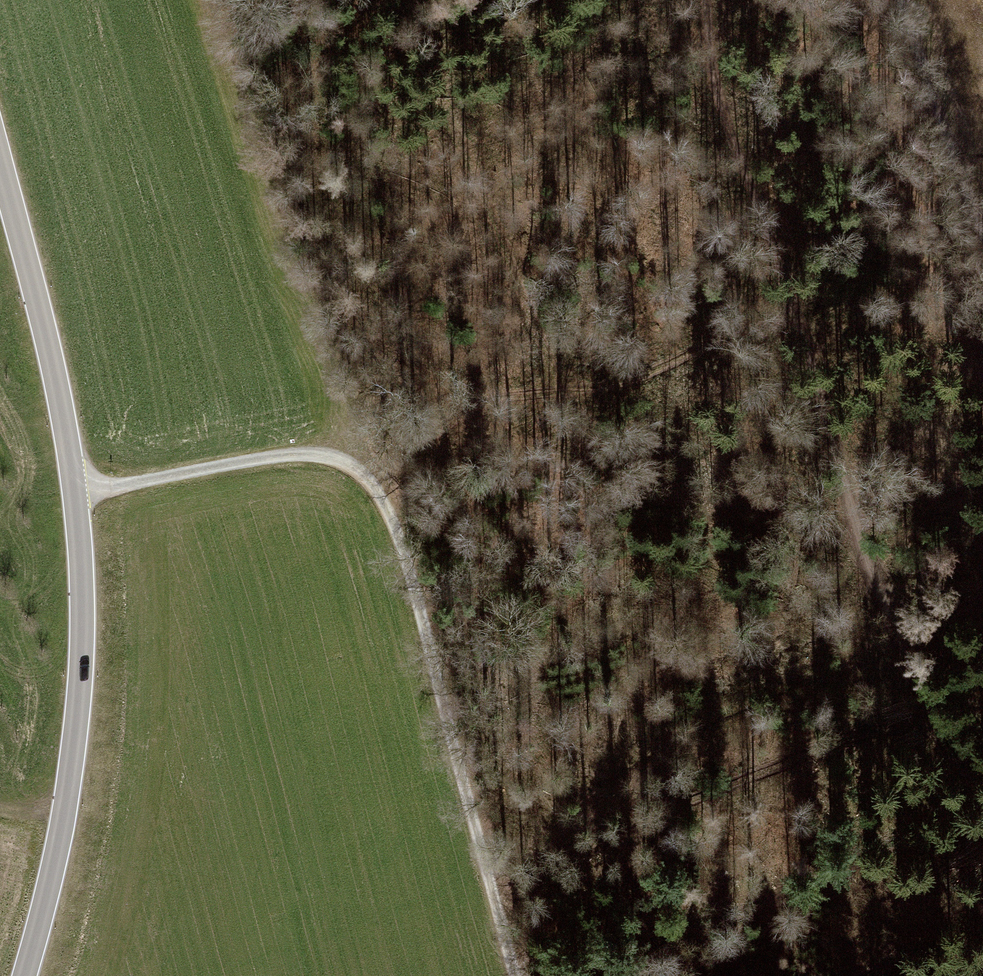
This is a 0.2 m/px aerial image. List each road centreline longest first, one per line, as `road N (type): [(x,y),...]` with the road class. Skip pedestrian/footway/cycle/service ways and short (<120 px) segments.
road 1 (track): [(982,807),(933,721),(869,576),(774,252),(719,99),(707,0)]
road 2 (track): [(74,494),(286,455),(331,456),(363,477),(393,517),(515,975)]
road 3 (tertiary): [(23,975),(61,829),(82,589),(64,435),(0,171)]
road 4 (track): [(892,0),(982,229)]

